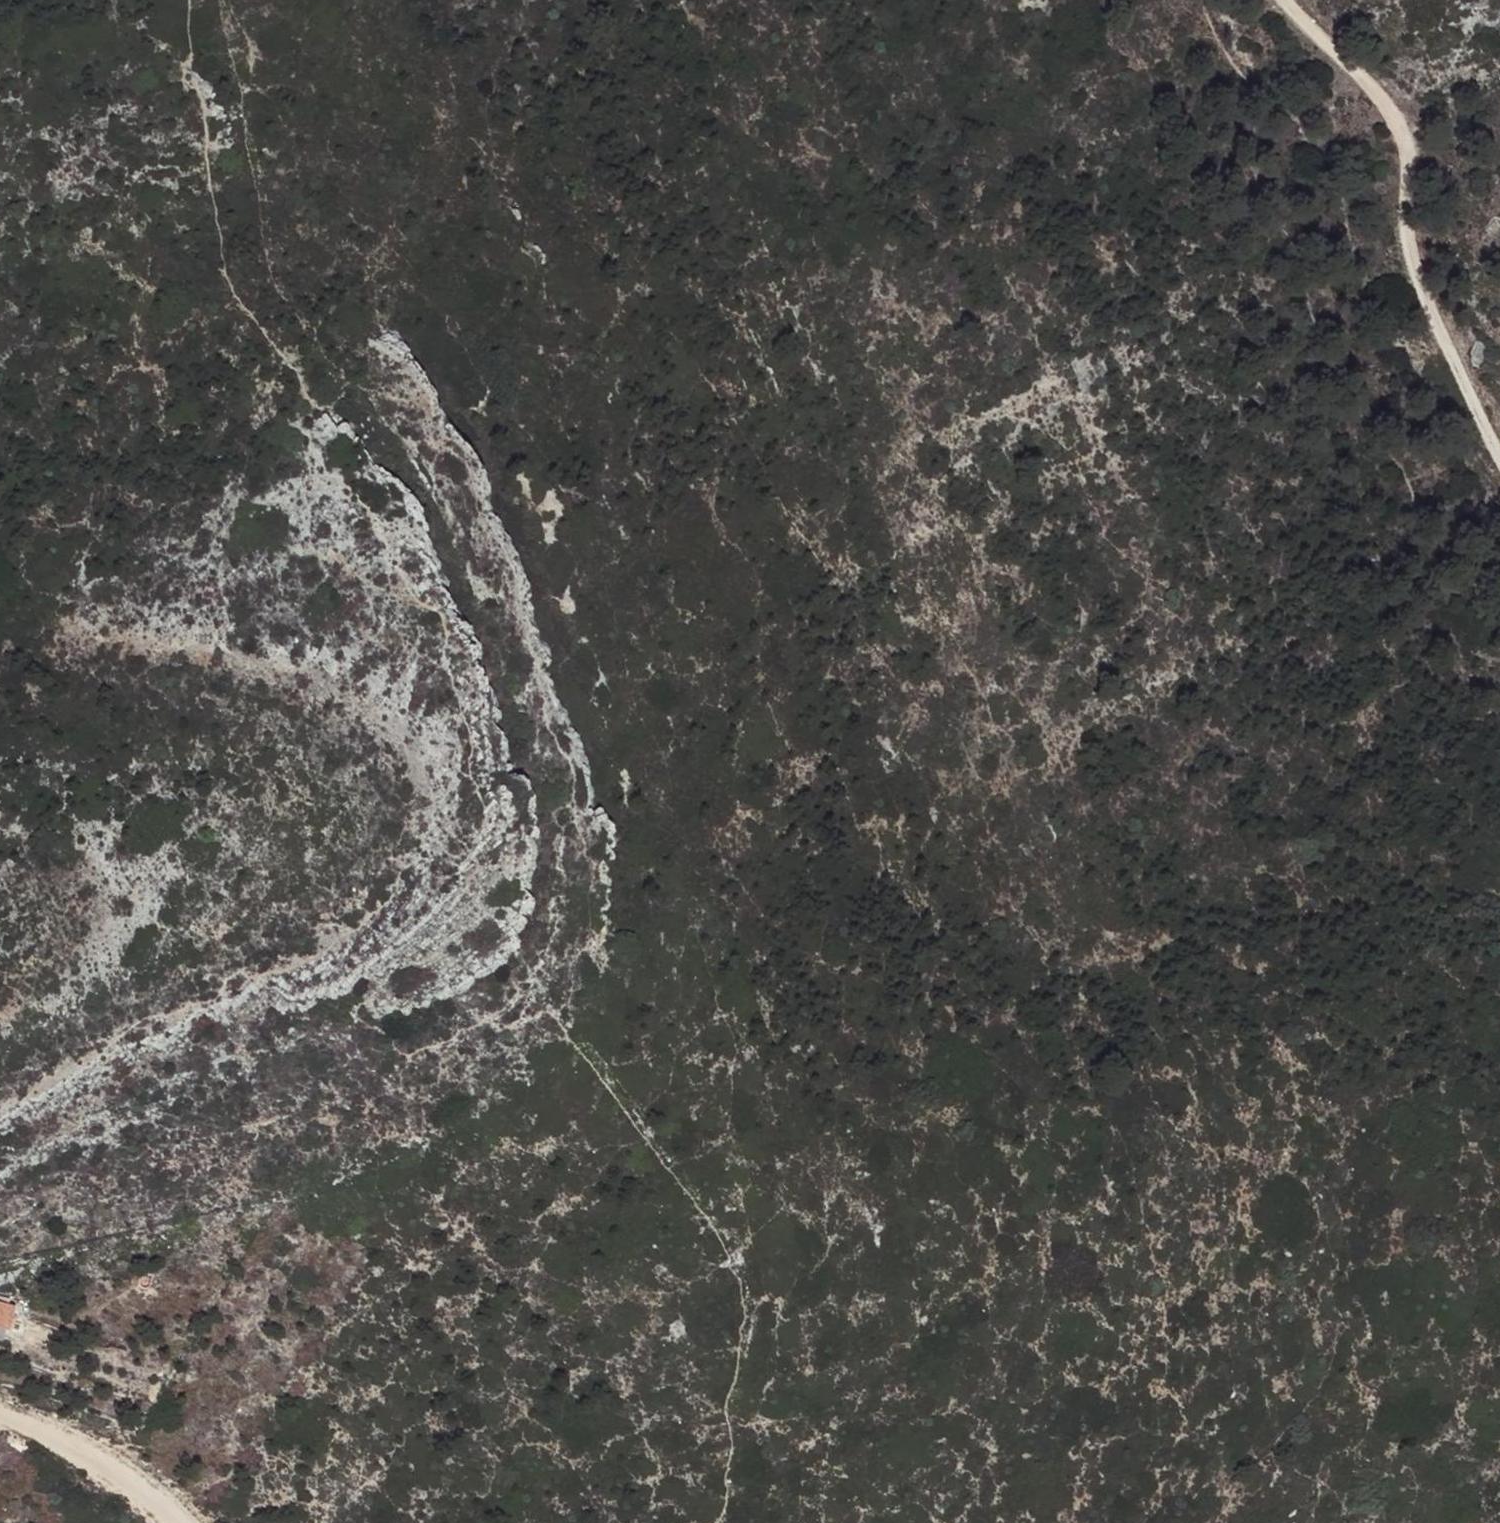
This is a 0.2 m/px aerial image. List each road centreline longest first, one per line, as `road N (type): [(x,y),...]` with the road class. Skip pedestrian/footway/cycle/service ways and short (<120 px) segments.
road 1 (track): [(1283,0),(1377,101),(1401,144),(1402,227),(1426,309),(1499,454)]
road 2 (track): [(179,1522),(114,1470),(0,1413)]

